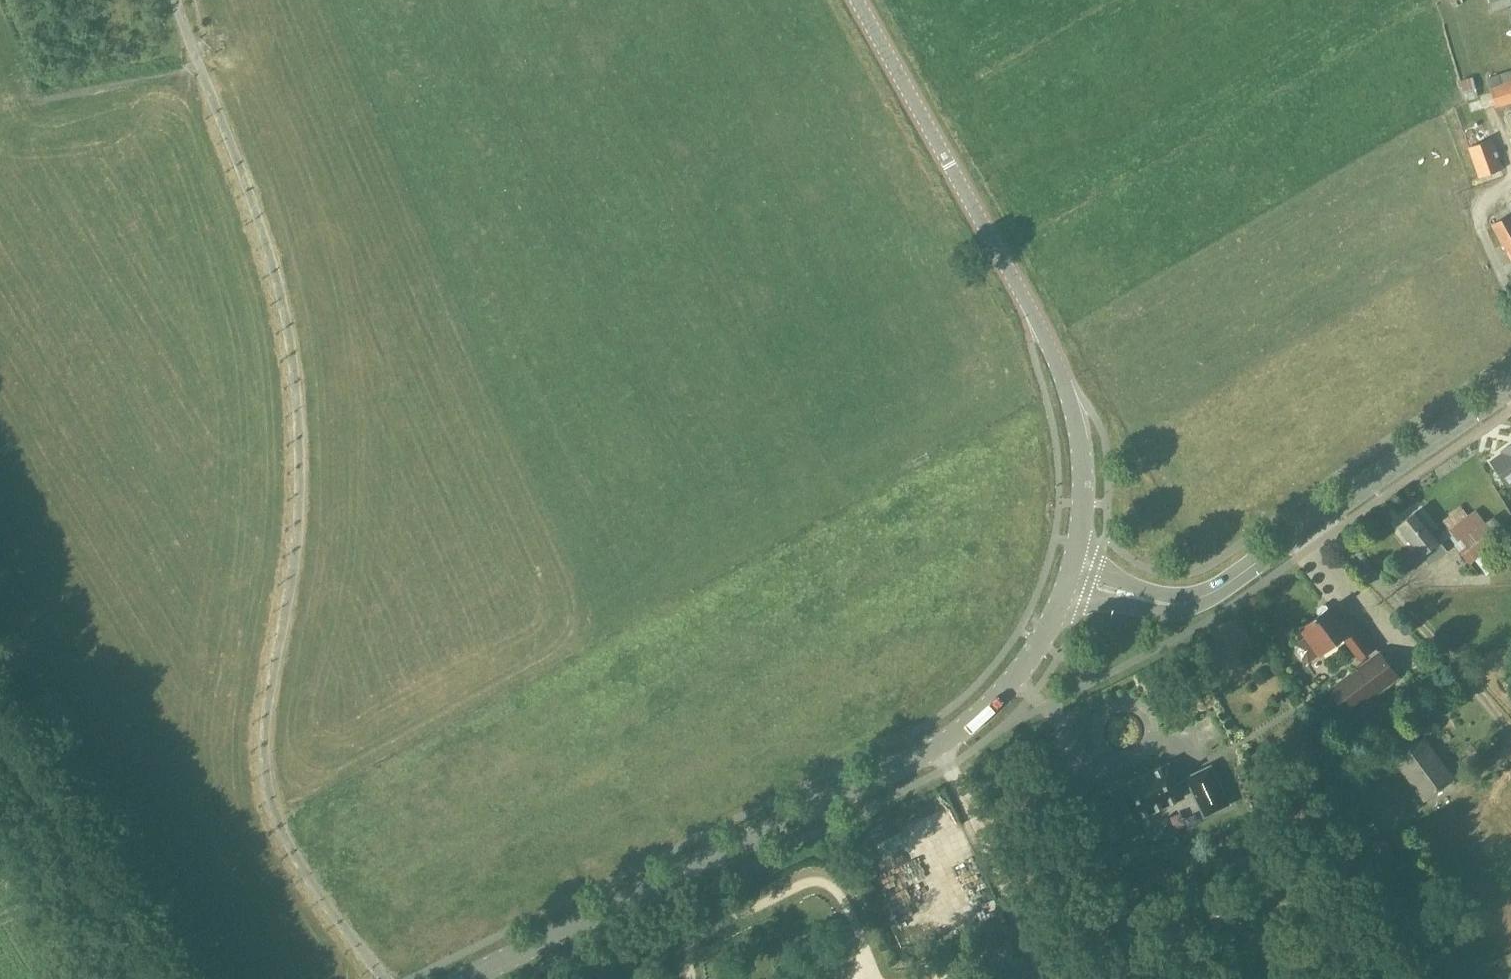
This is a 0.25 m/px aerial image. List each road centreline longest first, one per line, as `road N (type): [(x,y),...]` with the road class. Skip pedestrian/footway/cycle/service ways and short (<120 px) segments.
road 1 (unclassified): [(384,978),(293,849),(281,817),(272,737),(311,478),(302,380),(172,0)]
road 2 (tertiary): [(469,978),(947,745),(998,704),(1041,644),(1069,577)]
road 3 (tertiary): [(1069,577),(1081,503),(1055,360),(859,0)]
road 4 (tertiary): [(1069,577),(1145,599),(1197,598),(1510,389)]
road 5 (track): [(937,750),(1047,978)]
road 6 (track): [(119,978),(0,774)]

